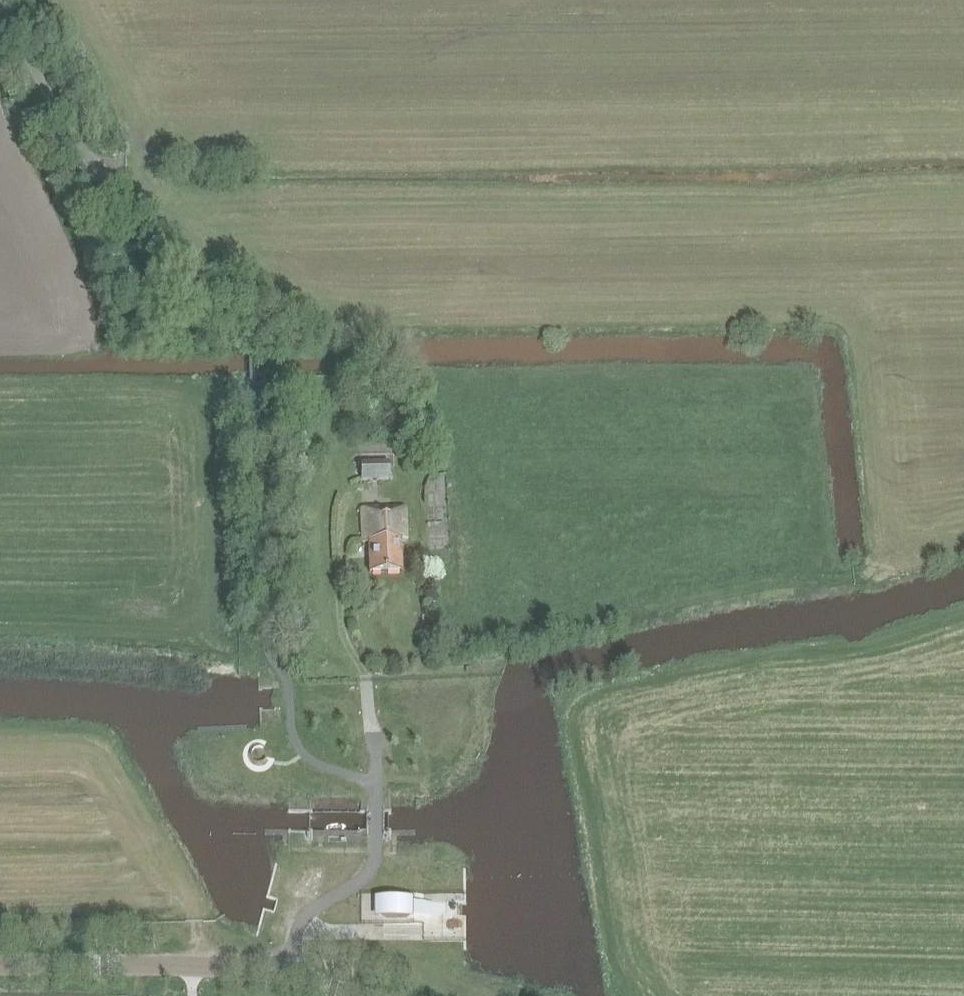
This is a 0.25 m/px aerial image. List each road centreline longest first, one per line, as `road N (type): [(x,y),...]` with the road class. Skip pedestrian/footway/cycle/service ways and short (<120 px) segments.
road 1 (tertiary): [(287,976),(192,966),(0,966)]
road 2 (unclassified): [(287,976),(302,919),(372,866),(369,732)]
road 3 (unclassified): [(91,163),(0,1)]

